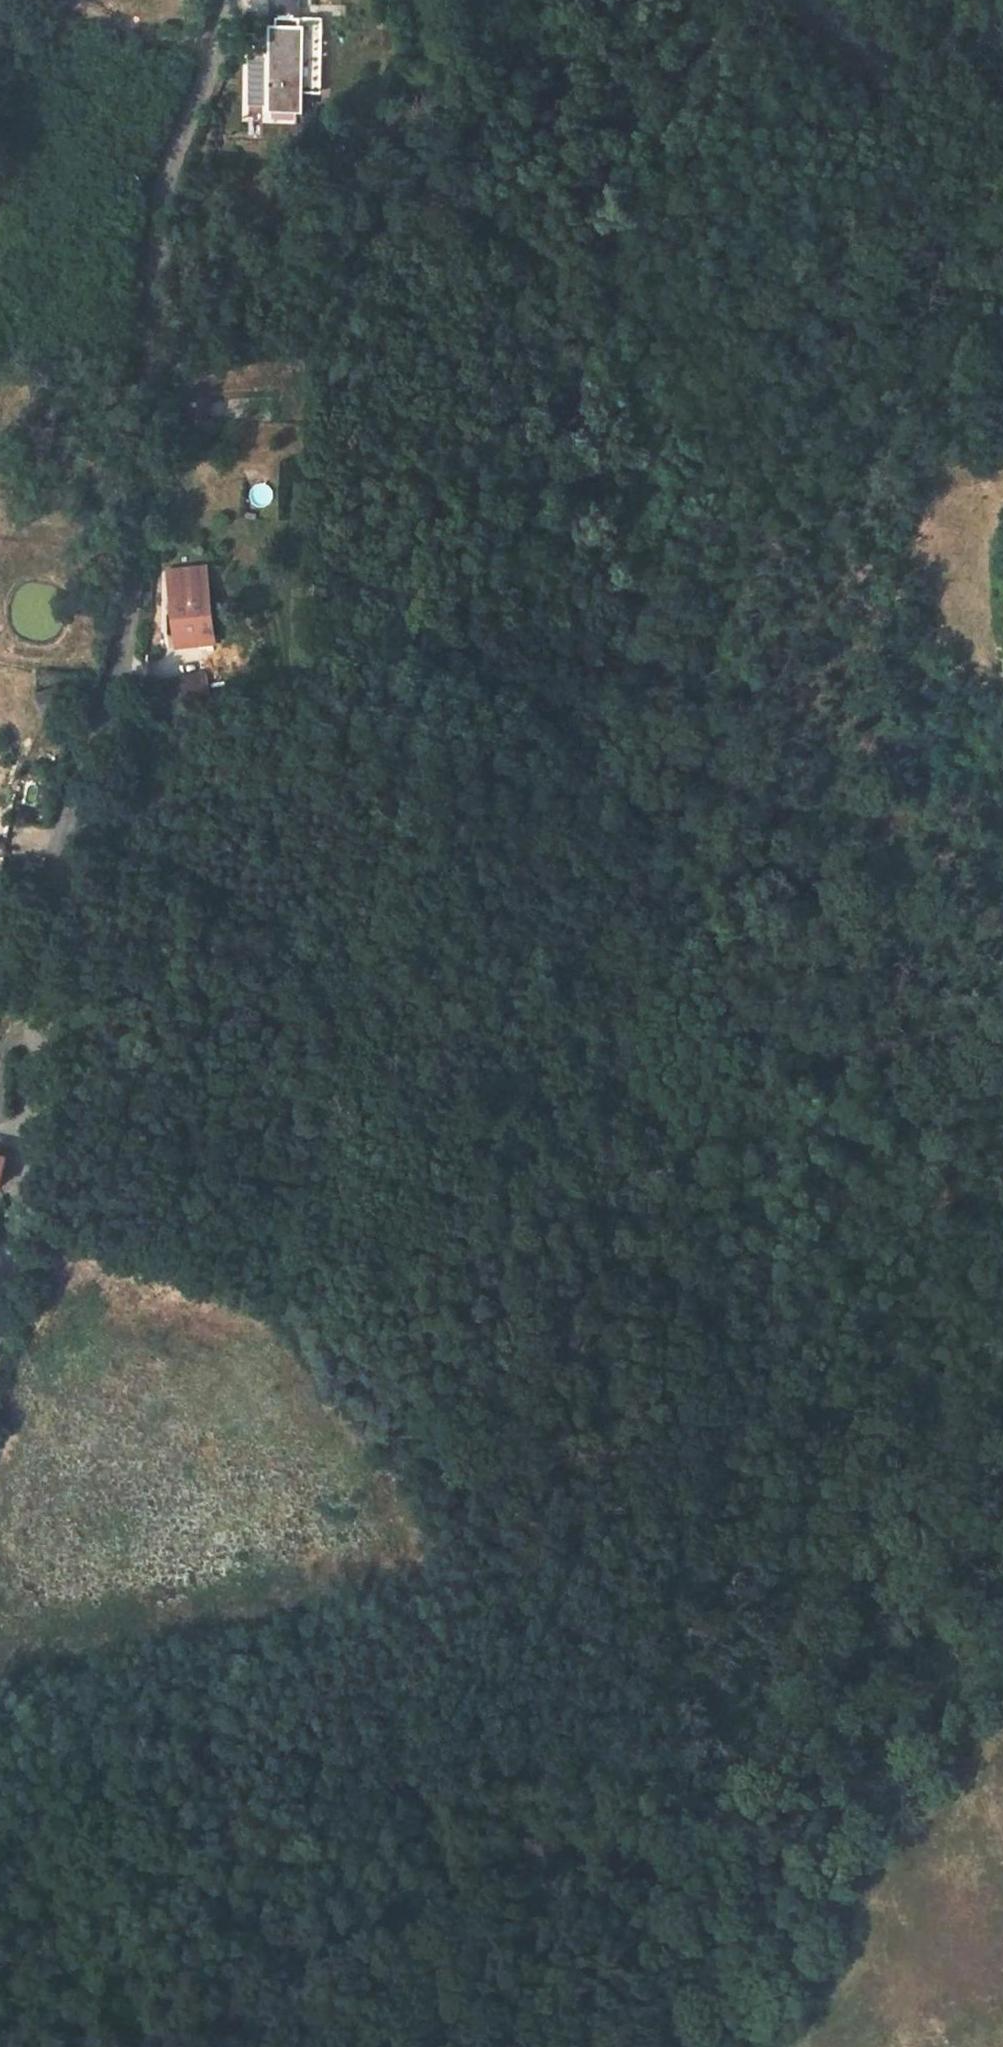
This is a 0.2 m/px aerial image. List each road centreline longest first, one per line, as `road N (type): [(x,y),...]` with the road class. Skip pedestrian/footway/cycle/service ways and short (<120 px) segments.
road 1 (unclassified): [(0,1261),(40,989),(119,627),(196,119),(222,0)]

